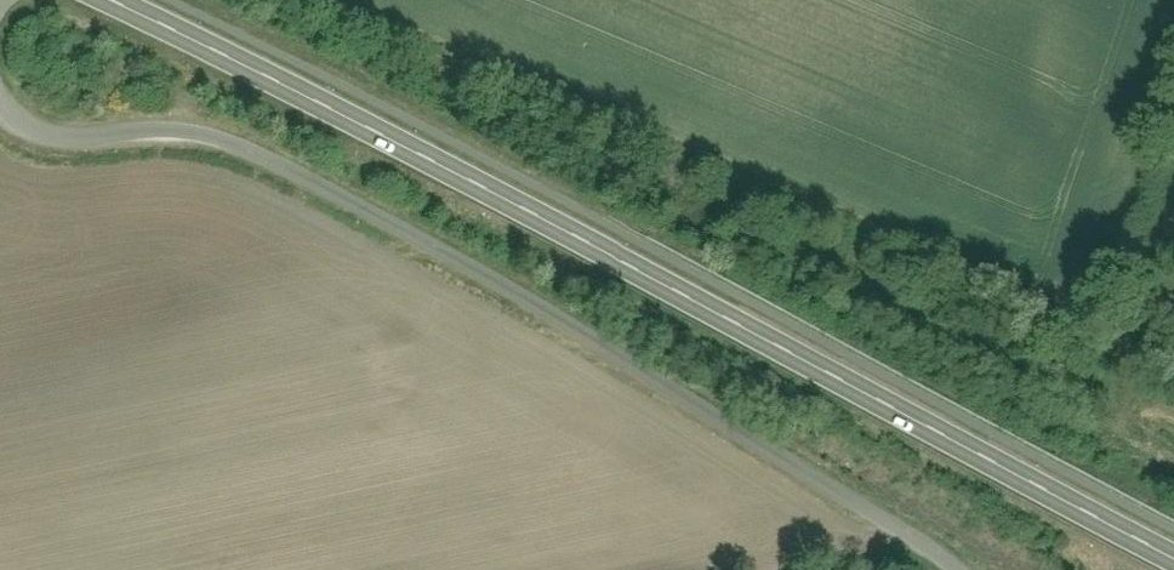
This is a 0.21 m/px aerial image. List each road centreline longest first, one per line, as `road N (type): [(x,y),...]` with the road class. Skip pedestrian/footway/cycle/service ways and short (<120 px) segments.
road 1 (secondary): [(1173,567),(640,275),(104,0)]
road 2 (unclassified): [(956,569),(632,363),(290,172),(196,135),(85,142),(46,136),(0,105)]

